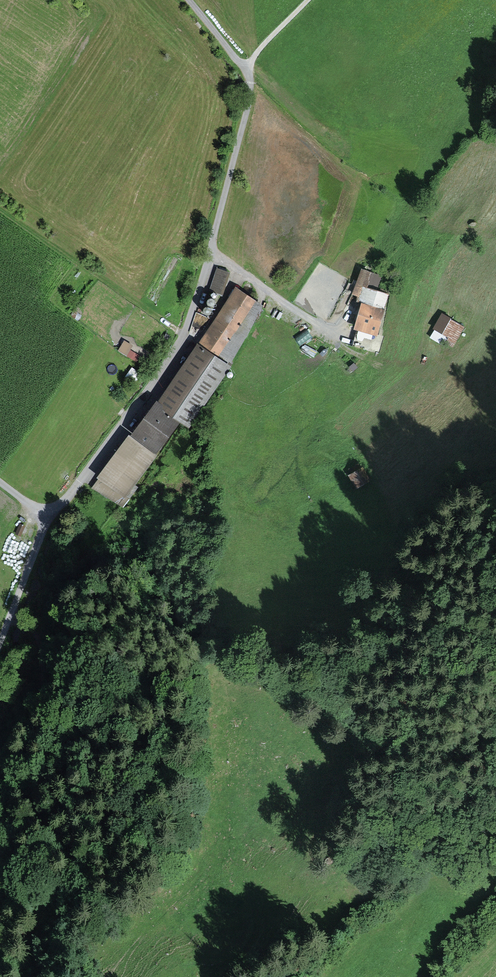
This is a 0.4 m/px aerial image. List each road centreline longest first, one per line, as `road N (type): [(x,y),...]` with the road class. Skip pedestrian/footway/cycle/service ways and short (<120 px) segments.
road 1 (track): [(0,880),(8,860),(61,846),(109,811),(154,754),(165,695),(186,668),(209,656),(263,666),(378,726),(410,770),(495,788)]
road 2 (track): [(211,253),(186,336),(52,518),(0,482)]
road 3 (track): [(14,615),(37,640),(48,733),(29,796),(0,832)]
road 4 (track): [(186,336),(0,205)]
road 5 (track): [(248,69),(251,86),(211,253)]
road 6 (track): [(211,253),(335,337)]
road 7 (track): [(52,518),(0,650)]

